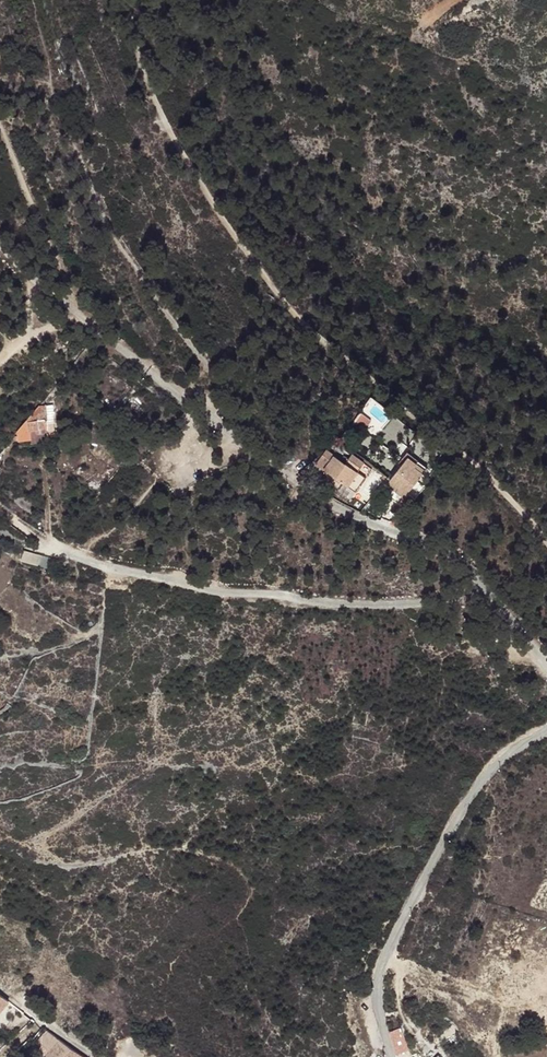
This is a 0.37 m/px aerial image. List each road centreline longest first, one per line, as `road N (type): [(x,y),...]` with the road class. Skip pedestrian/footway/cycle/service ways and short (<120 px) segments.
road 1 (track): [(126,0),(163,102),(228,217),(347,351),(447,437),(546,547)]
road 2 (unclassified): [(483,582),(424,542),(344,511),(271,461),(174,392),(0,243)]
road 3 (residential): [(483,582),(402,607),(318,605),(220,593),(59,550)]
road 4 (track): [(60,126),(124,256),(196,356),(251,414),(268,459)]
road 5 (unclassified): [(390,1056),(377,983),(403,920),(492,766),(546,730)]
road 6 (track): [(0,131),(77,313)]
road 7 (unclassified): [(98,1056),(0,985)]

